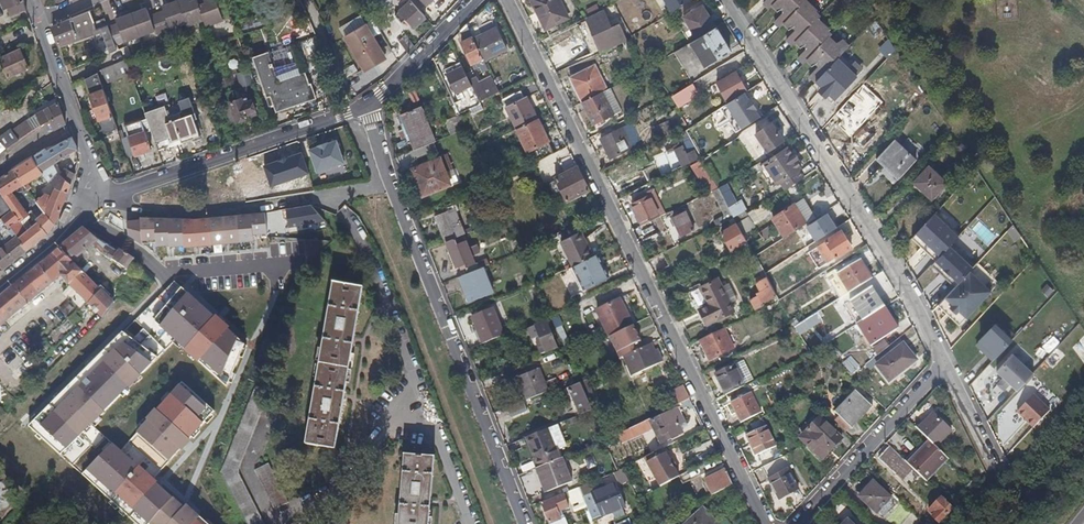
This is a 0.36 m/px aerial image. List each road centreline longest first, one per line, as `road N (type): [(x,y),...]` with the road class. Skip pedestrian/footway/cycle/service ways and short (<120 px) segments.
road 1 (residential): [(503,0),(765,523)]
road 2 (unclassified): [(364,107),(525,523)]
road 3 (unclassified): [(942,363),(831,168),(722,0)]
road 4 (unclassified): [(92,207),(364,107)]
road 5 (unclassified): [(794,523),(942,363)]
road 6 (unclassified): [(92,207),(99,175),(37,22)]
road 7 (residential): [(304,523),(413,383)]
road 8 (unclassified): [(364,107),(471,0)]

